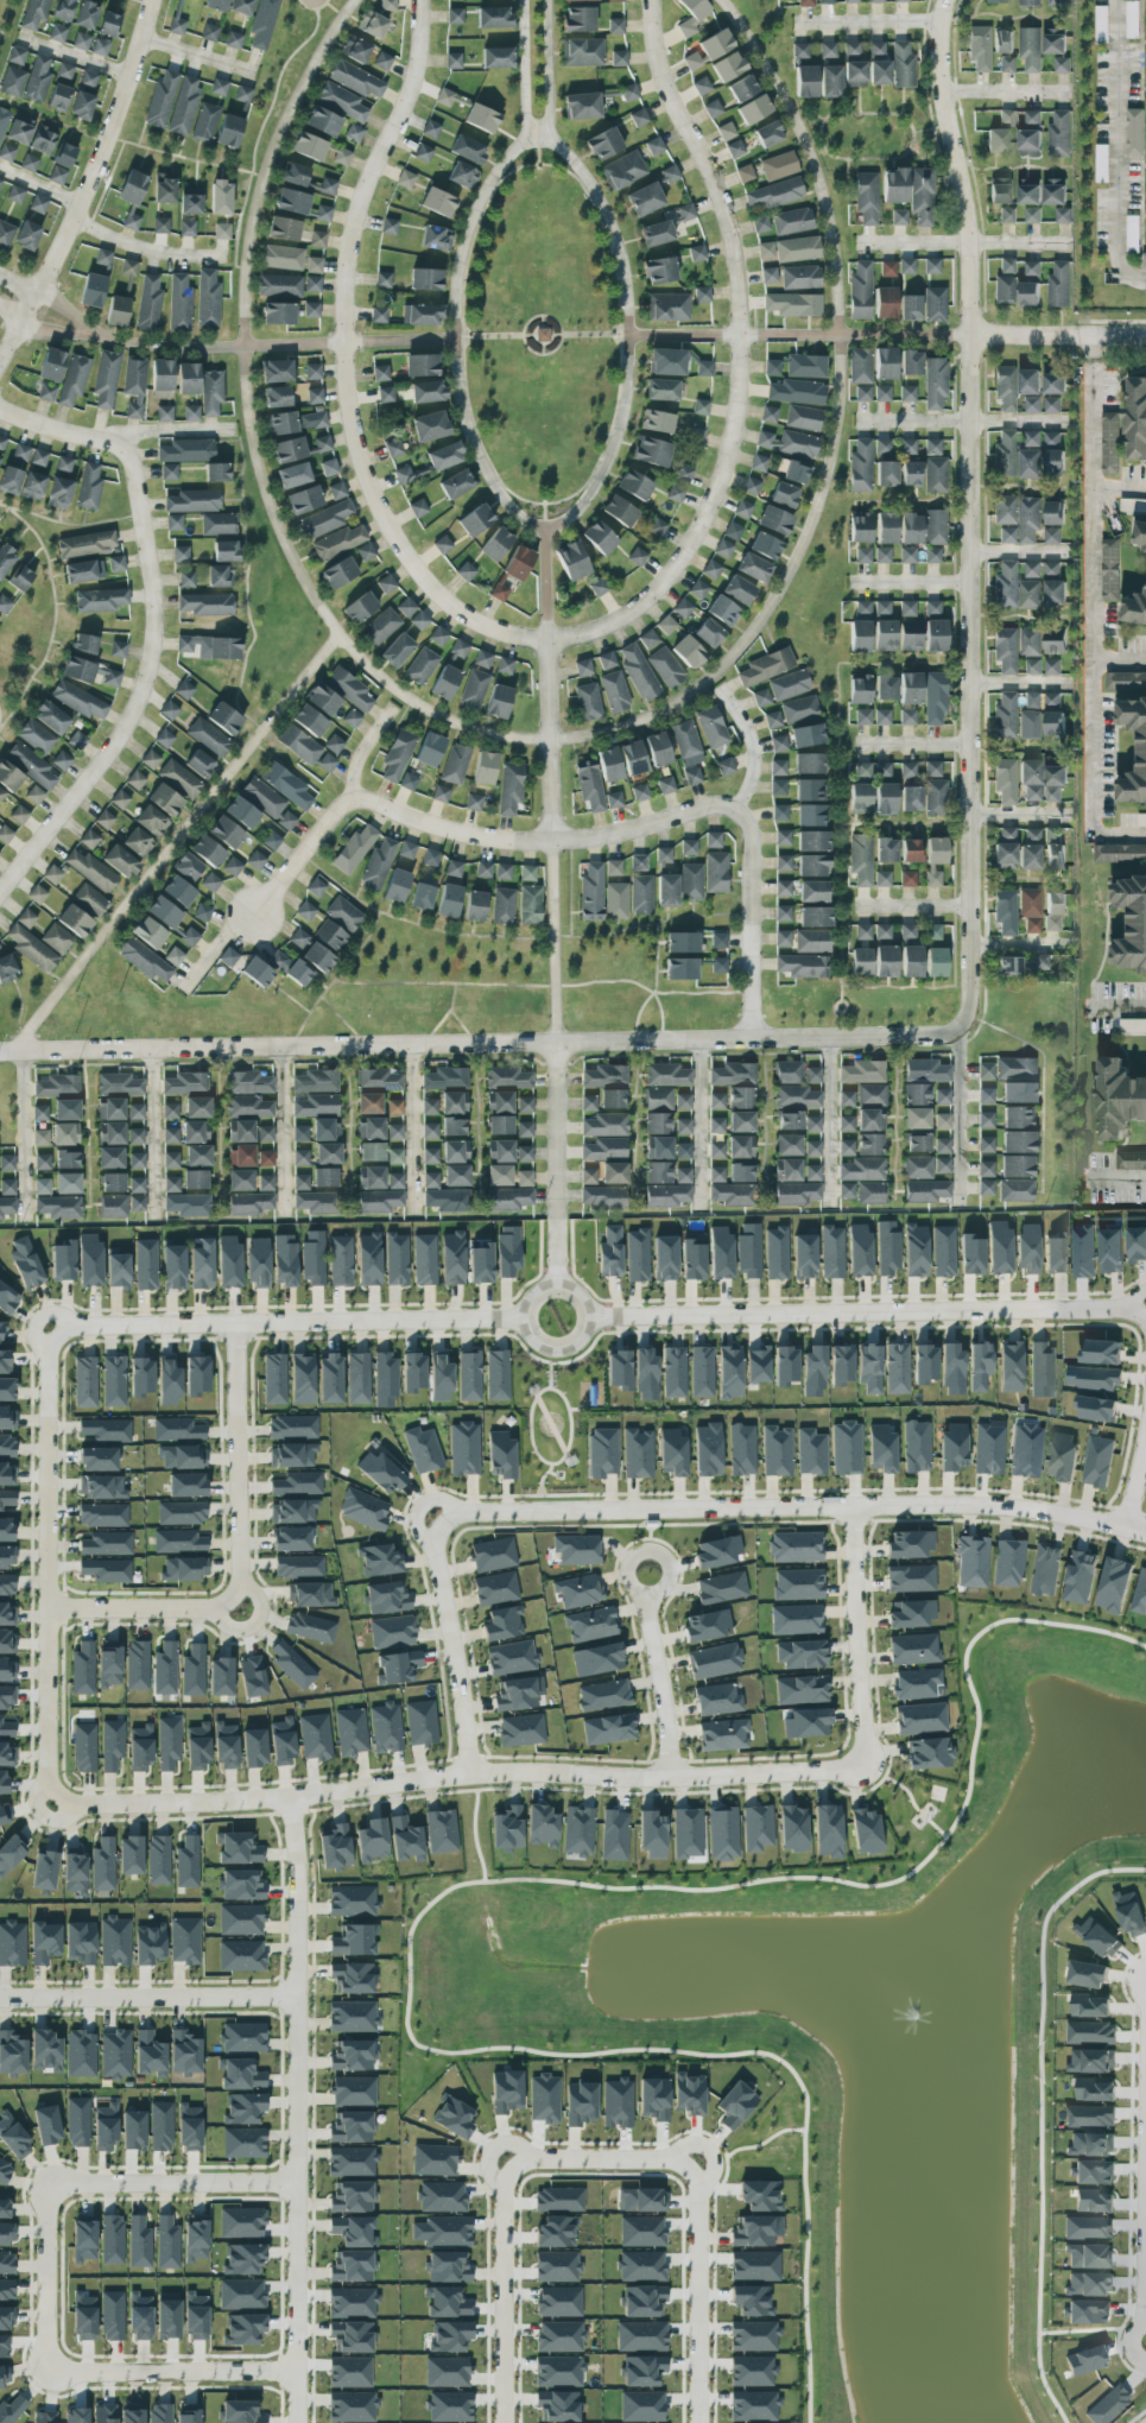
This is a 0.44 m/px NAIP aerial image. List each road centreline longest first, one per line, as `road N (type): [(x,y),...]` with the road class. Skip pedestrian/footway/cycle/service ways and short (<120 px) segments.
road 1 (residential): [(355,0),(293,101),(247,228),(246,410),(268,508),(312,599),(372,671),(451,722),(547,740),(607,732),(669,708),(708,681),(778,591),(830,456),(836,298),(817,181),(799,128),(720,0)]
road 2 (residential): [(58,1801),(289,1799),(474,1772),(645,1777),(867,1767),(850,1505)]
road 3 (residential): [(944,0),(936,61),(964,215),(970,334),(970,1008),(957,1031)]
road 4 (residential): [(474,1772),(428,1512),(943,1502),(1008,1505),(1145,1532)]
road 5 (residential): [(957,1031),(894,1039),(0,1051)]
road 6 (residential): [(550,138),(528,139),(498,170),(473,216),(457,278),(461,401),(499,493),(532,525),(558,525),(595,487),(616,437),(626,381),(623,283),(609,223),(550,138)]
road 7 (residential): [(546,639),(469,619),(429,589),(365,482),(347,410),(342,342),(350,239),(418,58),(419,0)]
road 8 (residential): [(651,0),(652,51),(664,88),(716,188),(734,248),(737,388),(728,450),(691,543),(657,591),(584,635),(546,639)]
road 9 (residential): [(699,2422),(698,2187),(684,2166),(651,2159),(533,2159),(505,2176),(502,2422)]
road 10 (residential): [(298,2182),(75,2182),(48,2191),(43,2203),(44,2348),(55,2368),(298,2373)]
road 11 (residential): [(298,2422),(297,1835),(289,1799)]
road 12 (residential): [(0,409),(110,442),(127,460),(153,632),(133,717),(0,893)]
road 13 (residential): [(1145,1307),(585,1316)]
road 14 (residential): [(337,635),(26,1030),(20,1050)]
road 15 (residential): [(1145,334),(626,335)]
road 16 (residential): [(544,525),(555,1043)]
road 17 (residential): [(528,1316),(43,1324)]
road 18 (residential): [(43,1324),(45,1784),(58,1801)]
road 19 (residential): [(44,1607),(204,1606),(233,1590),(239,1574),(232,1322)]
road 20 (residential): [(150,0),(80,204),(0,360)]
road 21 (residential): [(722,806),(591,839),(502,841),(442,829),(368,799)]
road 22 (residential): [(455,339),(141,343),(93,335)]
road 23 (residential): [(0,1999),(297,1997)]
road 24 (residential): [(555,1043),(556,1289)]
road 25 (residential): [(751,1039),(748,836),(722,806)]
road 26 (residential): [(670,1776),(646,1613),(648,1573)]
road 27 (residential): [(572,1293),(556,1289),(533,1301),(528,1326),(539,1340),(565,1345),(581,1334),(585,1316),(572,1293)]
road 28 (residential): [(368,799),(340,806),(253,916)]
road 29 (residential): [(1145,2174),(1145,2333)]
road 30 (residential): [(524,0),(528,139)]
road 31 (residential): [(550,138),(548,0)]

